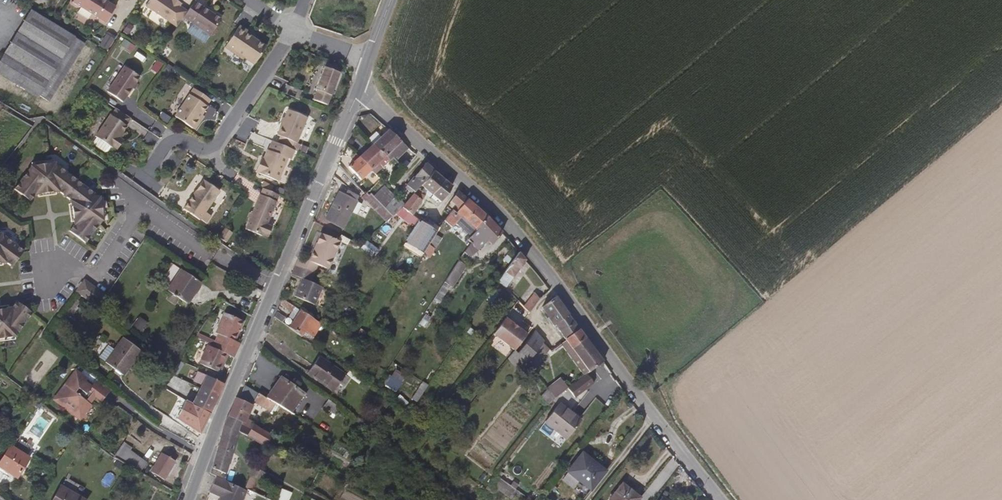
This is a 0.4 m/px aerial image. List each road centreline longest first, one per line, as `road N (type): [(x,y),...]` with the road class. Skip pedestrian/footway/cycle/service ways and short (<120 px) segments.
road 1 (residential): [(721,499),(544,266),(476,189),(360,87)]
road 2 (residential): [(360,87),(187,499)]
road 3 (residential): [(138,186),(165,143),(214,145),(293,31)]

